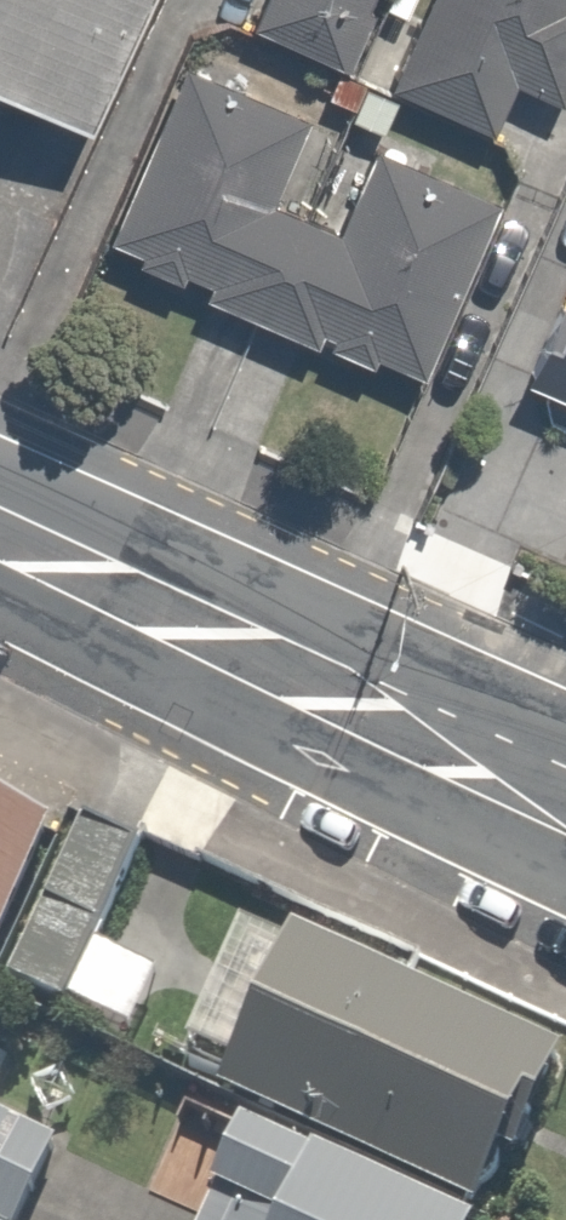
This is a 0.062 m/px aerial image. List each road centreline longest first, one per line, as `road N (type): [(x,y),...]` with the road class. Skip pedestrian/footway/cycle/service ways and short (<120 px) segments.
road 1 (tertiary): [(0,548),(565,817)]

